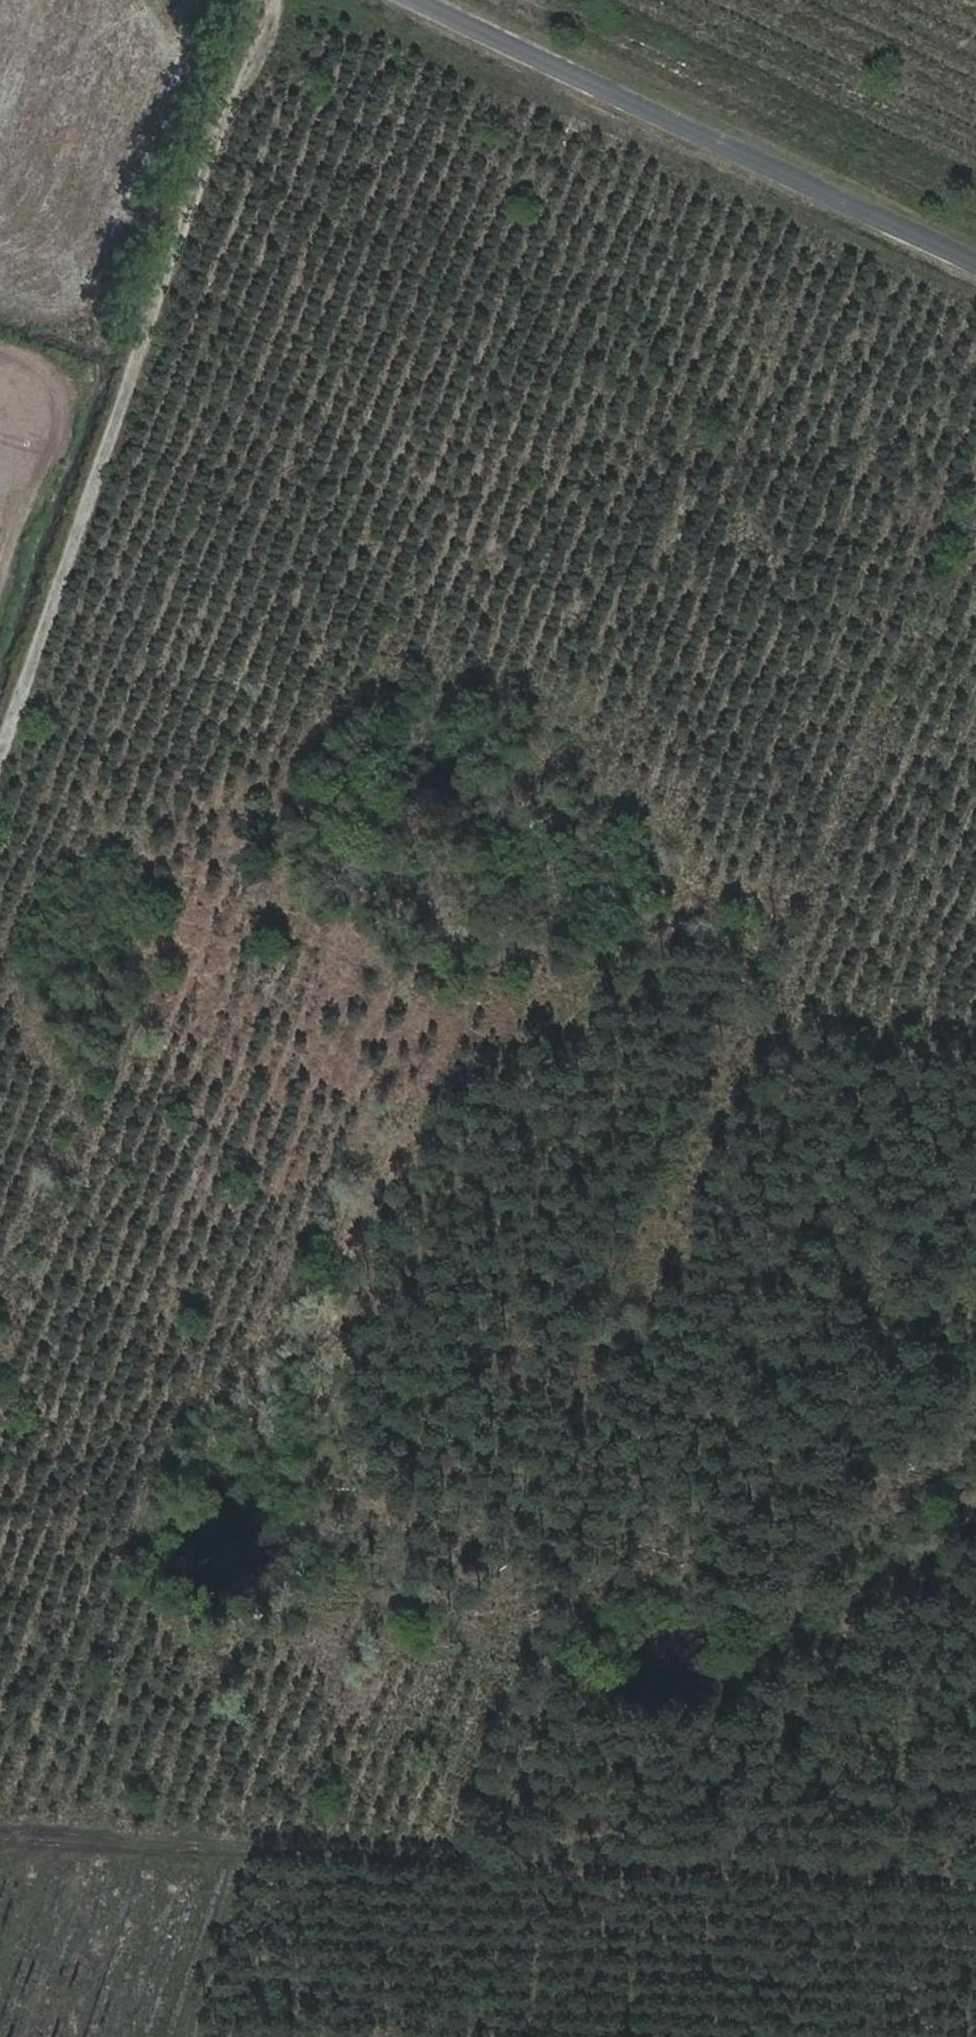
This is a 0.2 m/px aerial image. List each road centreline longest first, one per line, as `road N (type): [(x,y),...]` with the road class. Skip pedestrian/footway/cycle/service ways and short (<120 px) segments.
road 1 (track): [(0,1833),(975,1877)]
road 2 (track): [(267,0),(0,777)]
road 3 (unclassified): [(975,267),(420,0)]

